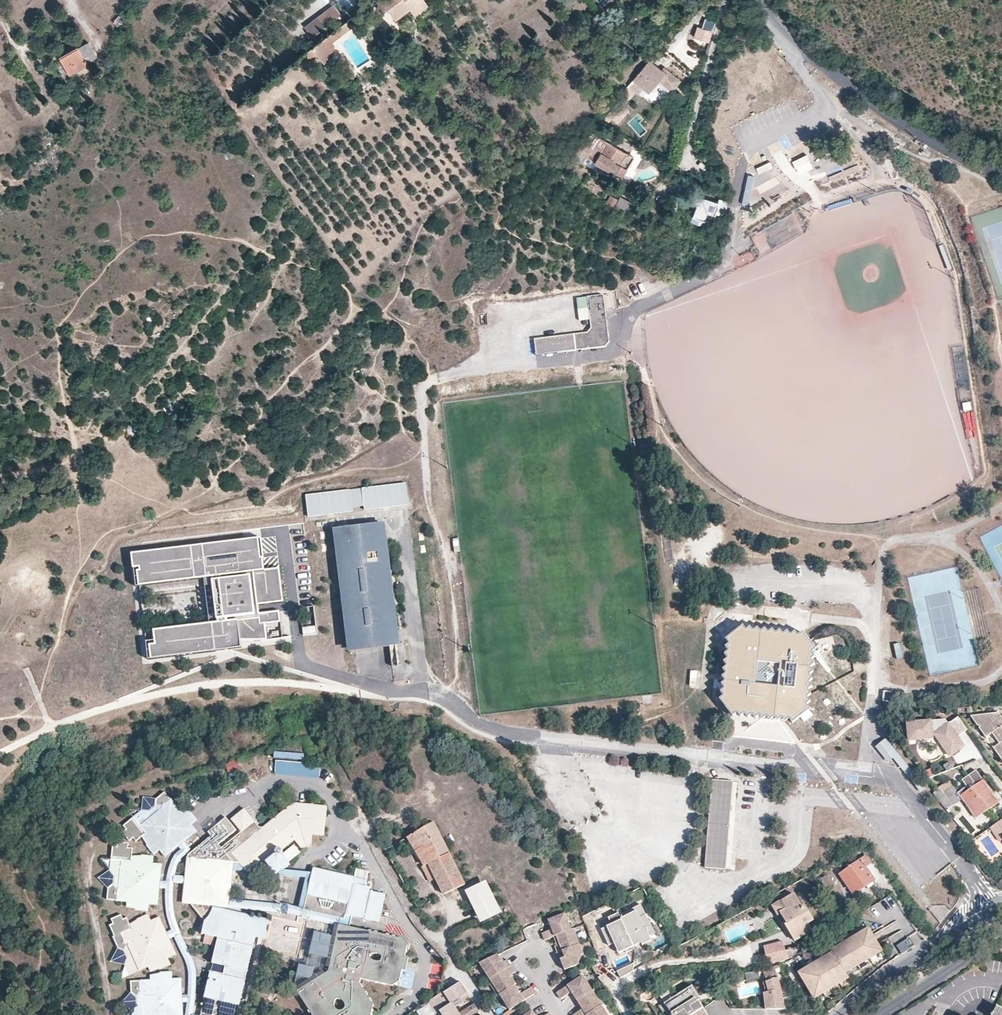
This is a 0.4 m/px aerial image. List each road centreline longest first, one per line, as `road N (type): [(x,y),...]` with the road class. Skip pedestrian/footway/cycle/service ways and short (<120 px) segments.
road 1 (residential): [(761,0),(847,86),(1001,174)]
road 2 (secondary): [(996,922),(939,947),(841,1014)]
road 3 (secondary): [(877,1014),(974,947),(996,922)]

